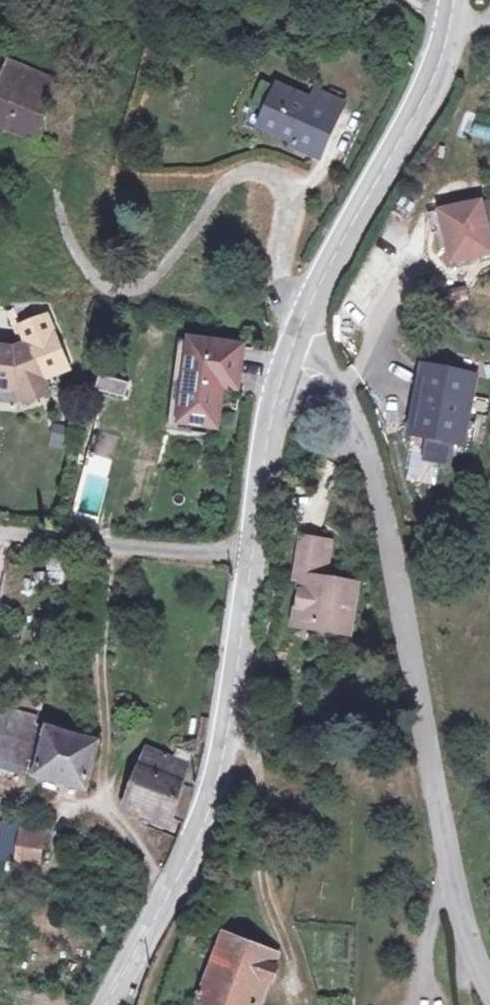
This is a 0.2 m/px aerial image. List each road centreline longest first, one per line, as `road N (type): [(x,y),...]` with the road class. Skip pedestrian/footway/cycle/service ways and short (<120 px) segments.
road 1 (unclassified): [(285,366),(307,368),(342,393),(374,476),(458,896),(489,988)]
road 2 (residential): [(299,309),(281,276),(308,192),(279,172),(234,180),(142,298),(126,300),(82,268),(60,180)]
road 3 (tertiary): [(108,1004),(171,890),(226,755),(254,558)]
road 4 (tertiary): [(299,309),(421,112),(458,0)]
road 5 (residential): [(254,558),(0,531)]
road 6 (tertiary): [(254,558),(285,366)]

